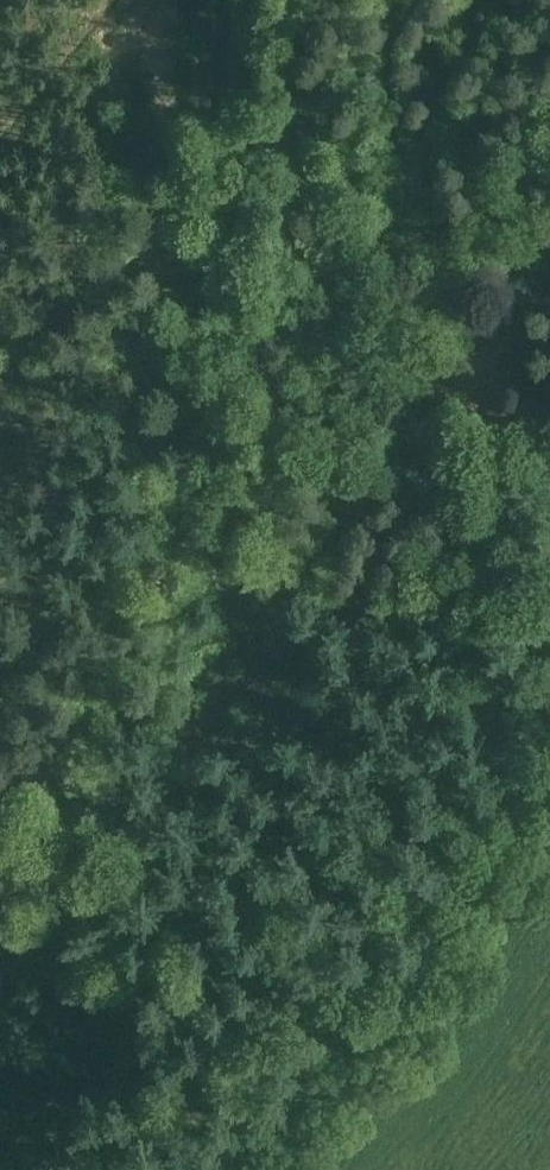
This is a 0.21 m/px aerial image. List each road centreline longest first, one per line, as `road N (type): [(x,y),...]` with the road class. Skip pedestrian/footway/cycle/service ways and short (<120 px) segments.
road 1 (track): [(549,624),(318,596),(263,580),(208,538),(192,506),(192,460),(237,0)]
road 2 (unclassified): [(208,1169),(385,990),(503,815),(549,727)]
road 3 (track): [(0,667),(44,631),(98,568),(130,552),(208,538)]

